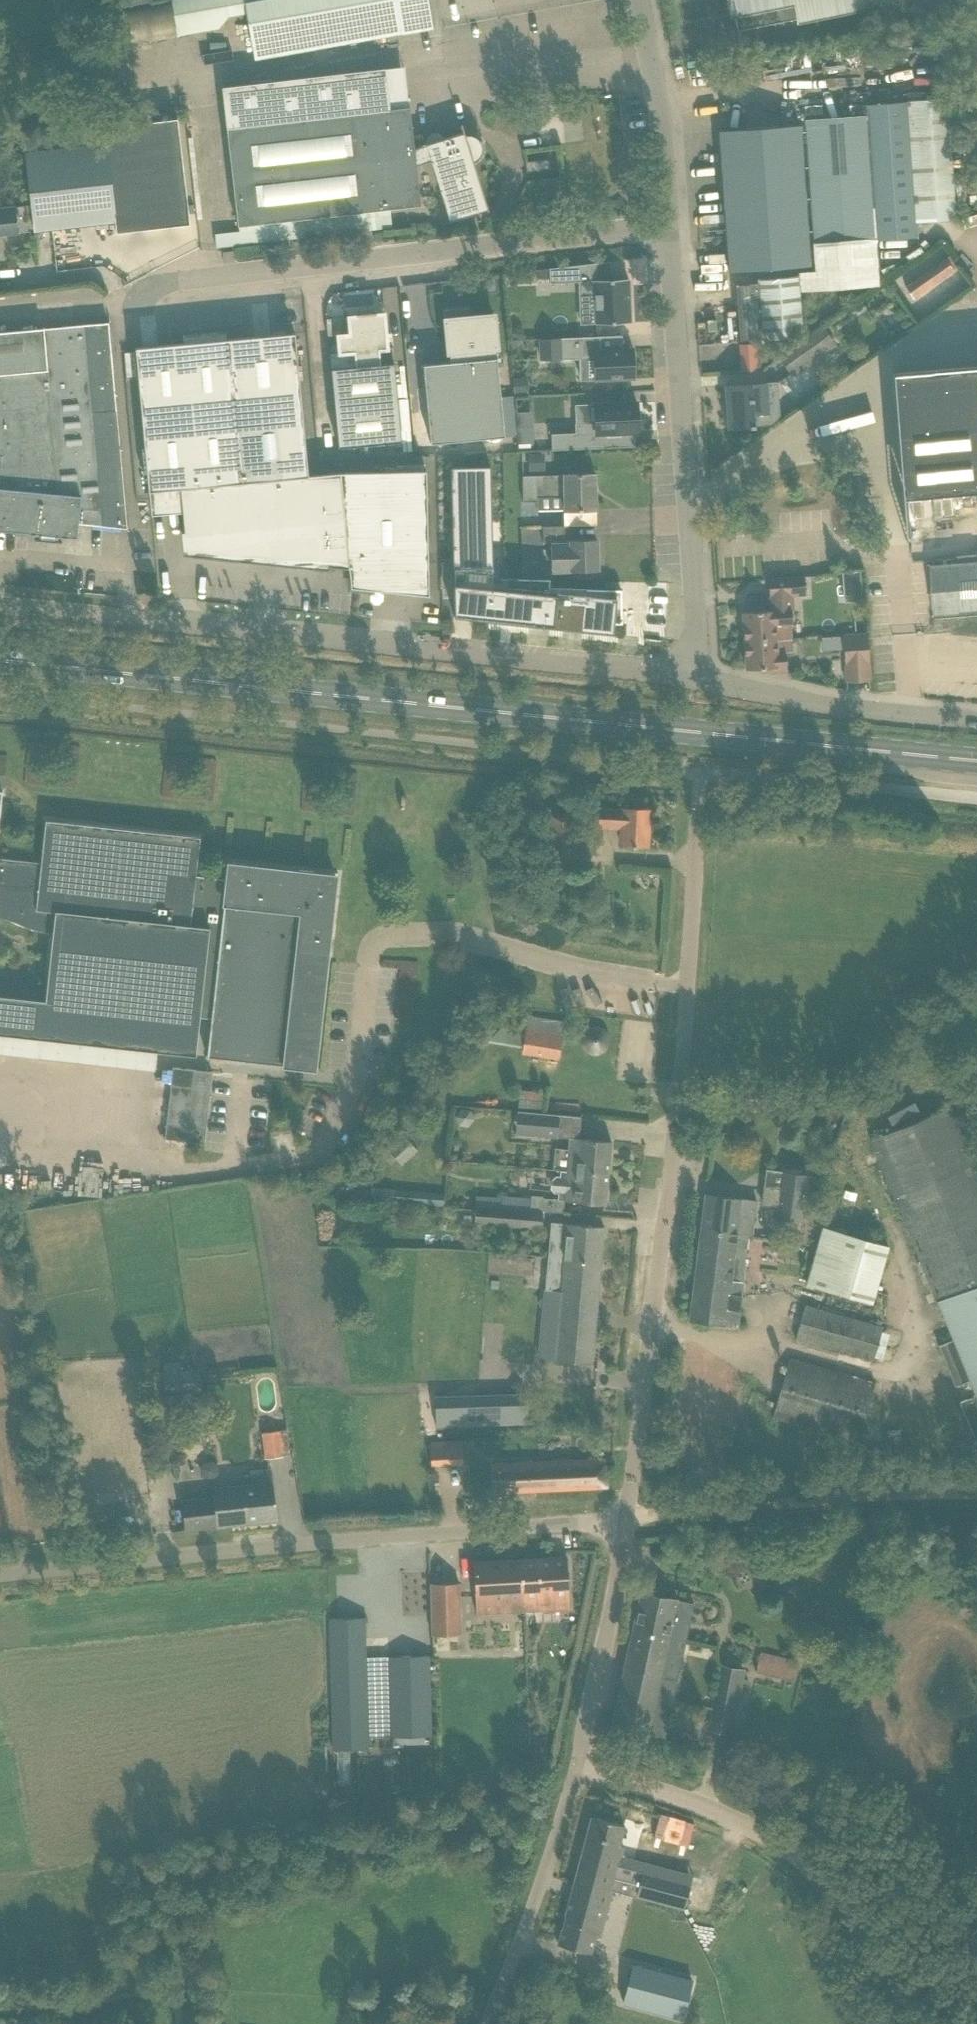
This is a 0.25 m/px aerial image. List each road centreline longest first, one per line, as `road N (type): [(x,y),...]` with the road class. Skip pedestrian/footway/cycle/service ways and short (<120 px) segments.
road 1 (primary): [(976,762),(0,657)]
road 2 (residential): [(624,1519),(676,1102),(695,806)]
road 3 (residential): [(690,675),(0,598)]
road 4 (unclassified): [(0,1581),(624,1519)]
road 5 (residential): [(138,297),(163,284),(672,228)]
road 6 (residential): [(690,675),(696,637),(672,228)]
road 7 (unclassified): [(900,2023),(853,1929),(802,1862),(759,1835),(572,1760)]
road 8 (track): [(976,1492),(858,1494),(624,1519)]
road 9 (residential): [(690,675),(976,720)]
road 10 (unclassified): [(481,2023),(518,1937),(572,1760)]
road 11 (unclassified): [(572,1760),(624,1519)]
road 12 (residential): [(672,228),(667,108),(643,0)]

